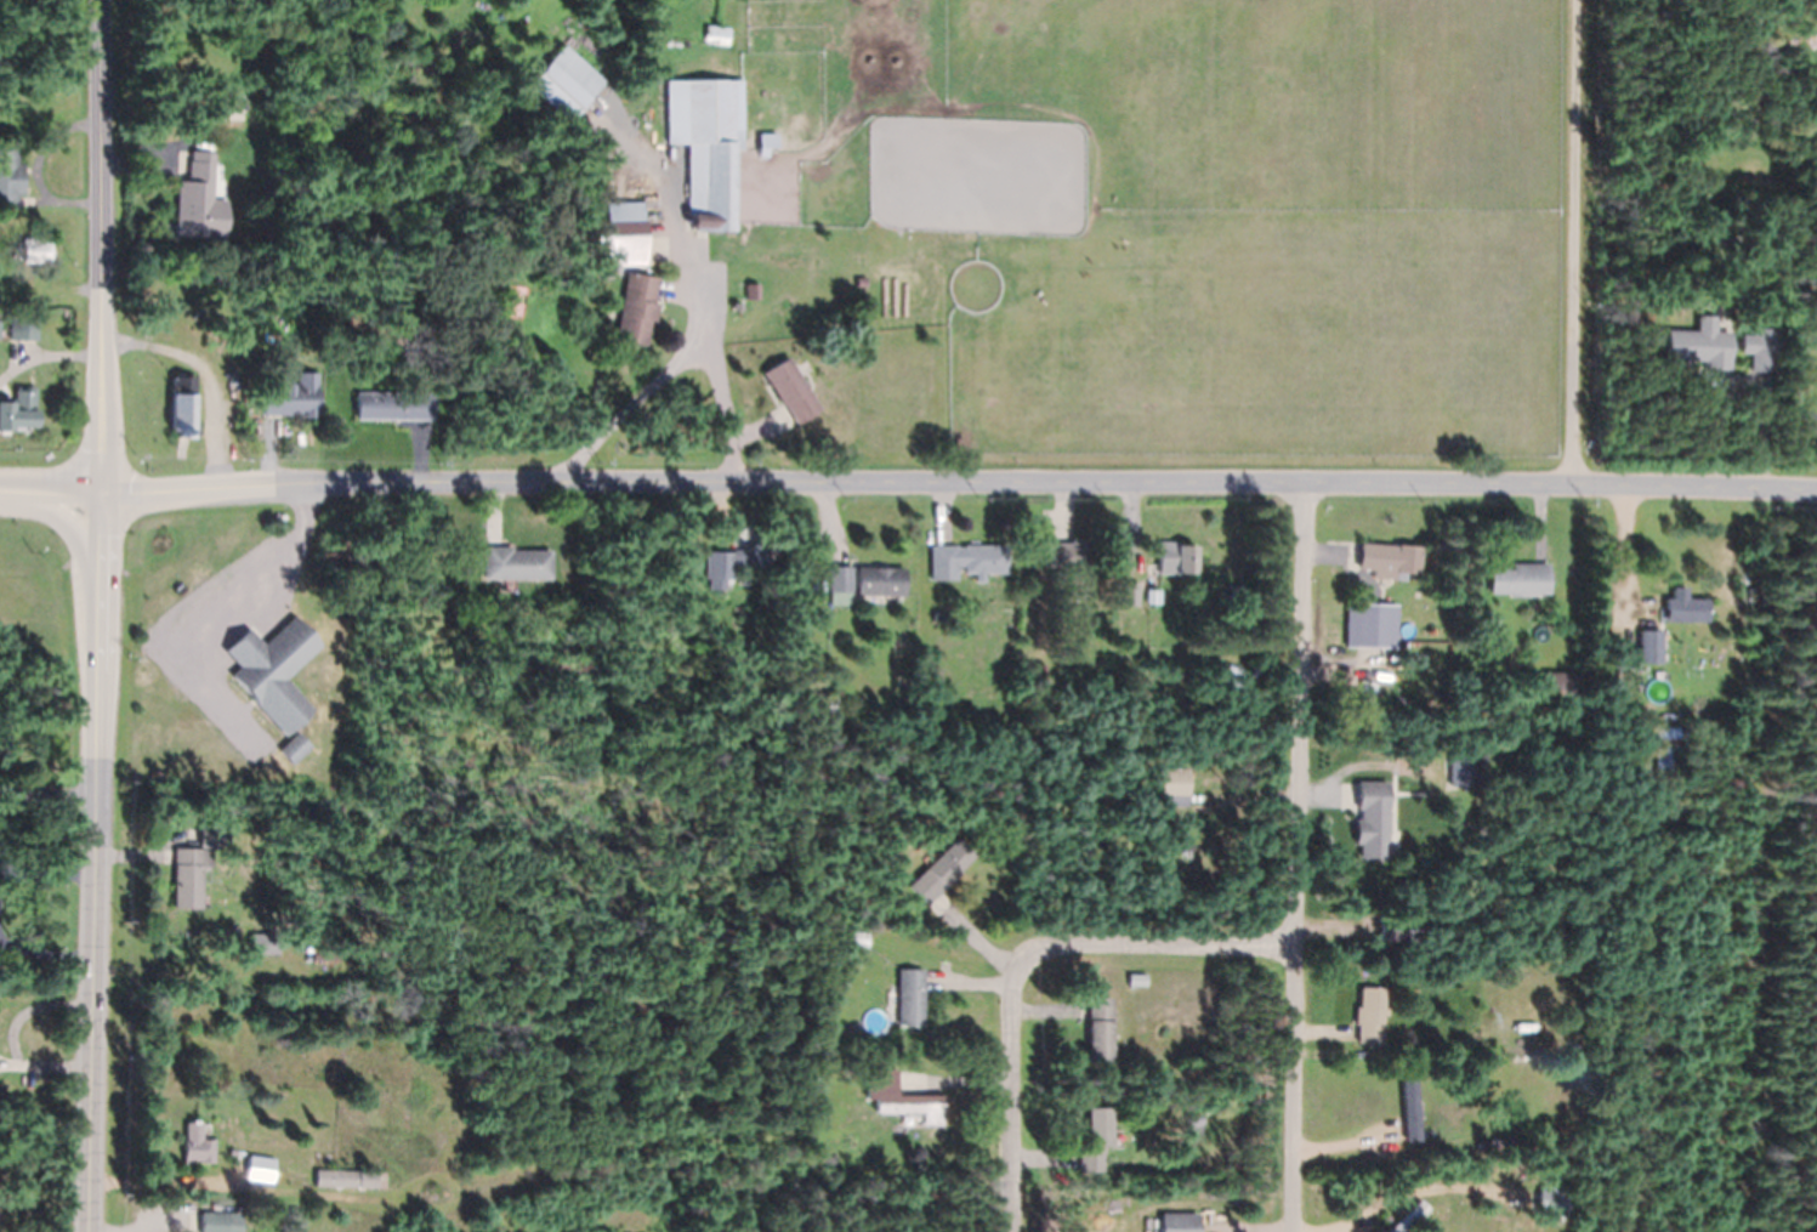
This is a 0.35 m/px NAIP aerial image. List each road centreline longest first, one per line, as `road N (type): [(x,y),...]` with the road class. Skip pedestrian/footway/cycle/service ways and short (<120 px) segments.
road 1 (tertiary): [(107,492),(493,481),(1584,486),(1816,494)]
road 2 (residential): [(1300,1231),(1311,487)]
road 3 (secondary): [(91,1231),(103,666)]
road 4 (secondary): [(107,492),(93,0)]
road 5 (residential): [(1017,1231),(1017,988),(1039,954),(1079,946)]
road 6 (residential): [(1079,946),(1261,953),(1302,941)]
road 7 (secondary): [(0,505),(63,520),(84,543),(103,666)]
road 8 (secondary): [(103,666),(107,492)]

